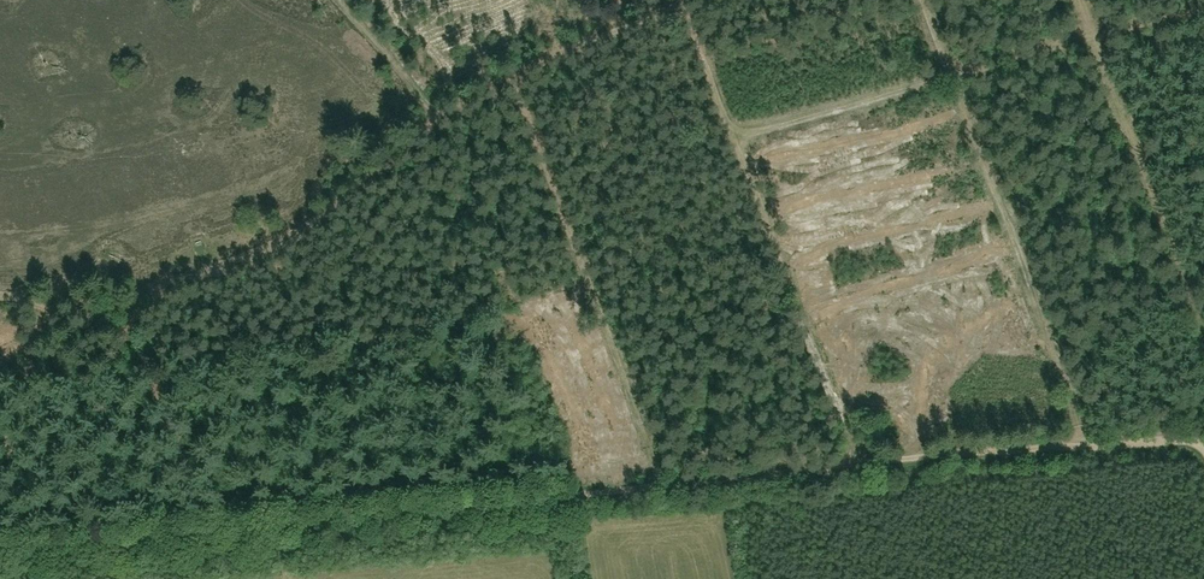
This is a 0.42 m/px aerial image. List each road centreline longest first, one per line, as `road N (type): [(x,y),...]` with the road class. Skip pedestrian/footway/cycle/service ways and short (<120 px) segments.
road 1 (track): [(854,465),(0,546)]
road 2 (track): [(1203,435),(854,465)]
road 3 (track): [(210,525),(126,301)]

